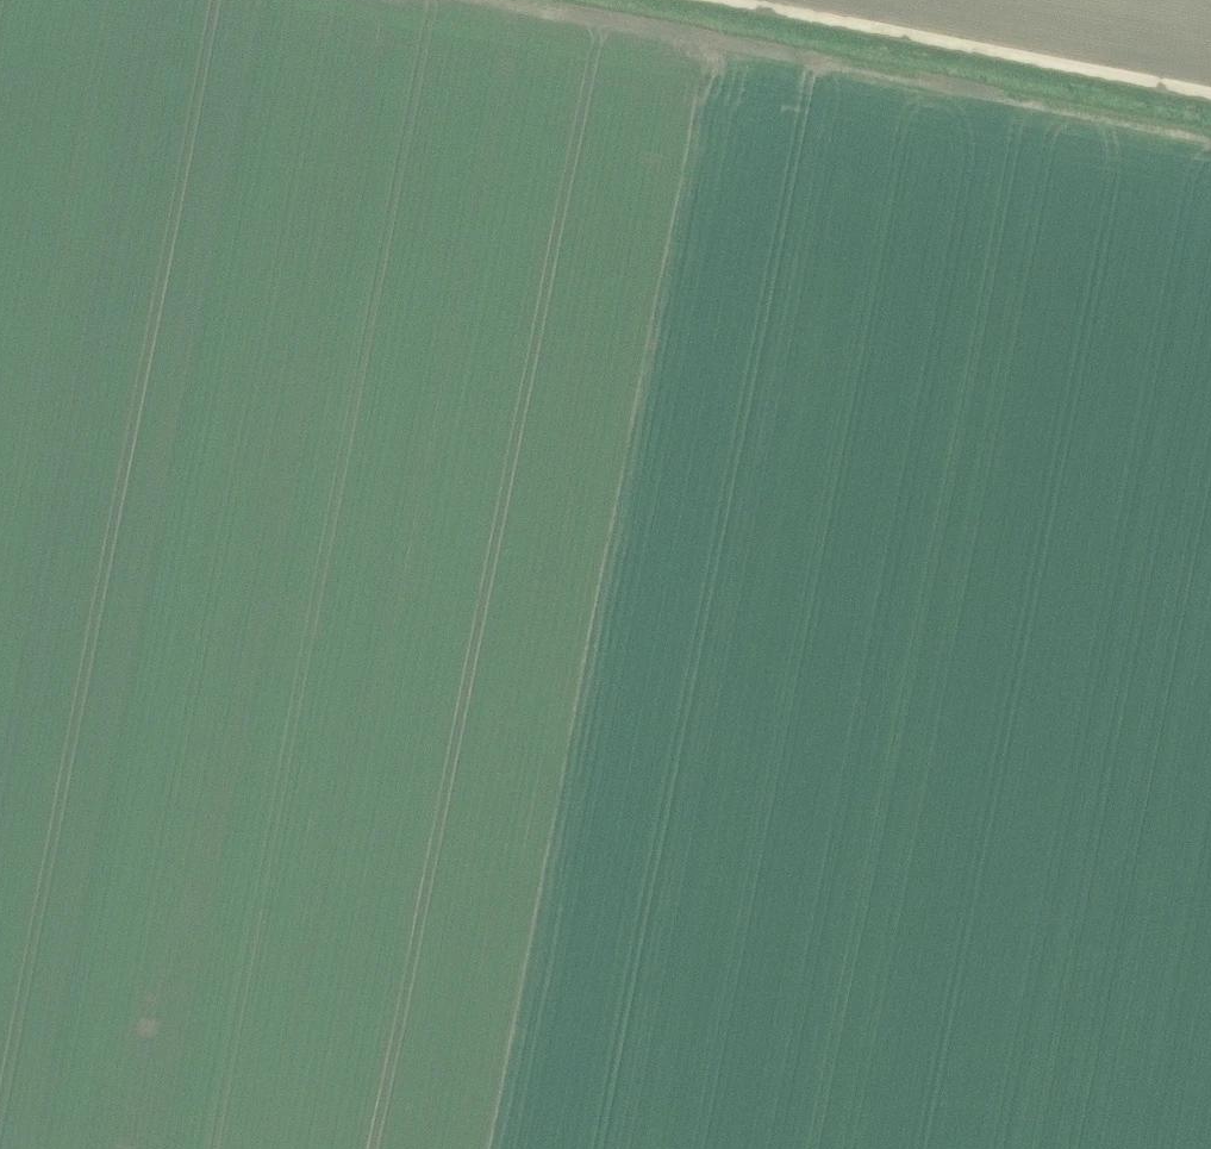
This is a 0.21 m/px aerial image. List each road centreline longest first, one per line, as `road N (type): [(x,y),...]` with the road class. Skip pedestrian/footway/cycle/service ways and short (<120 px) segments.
road 1 (unclassified): [(1210,83),(812,0)]

